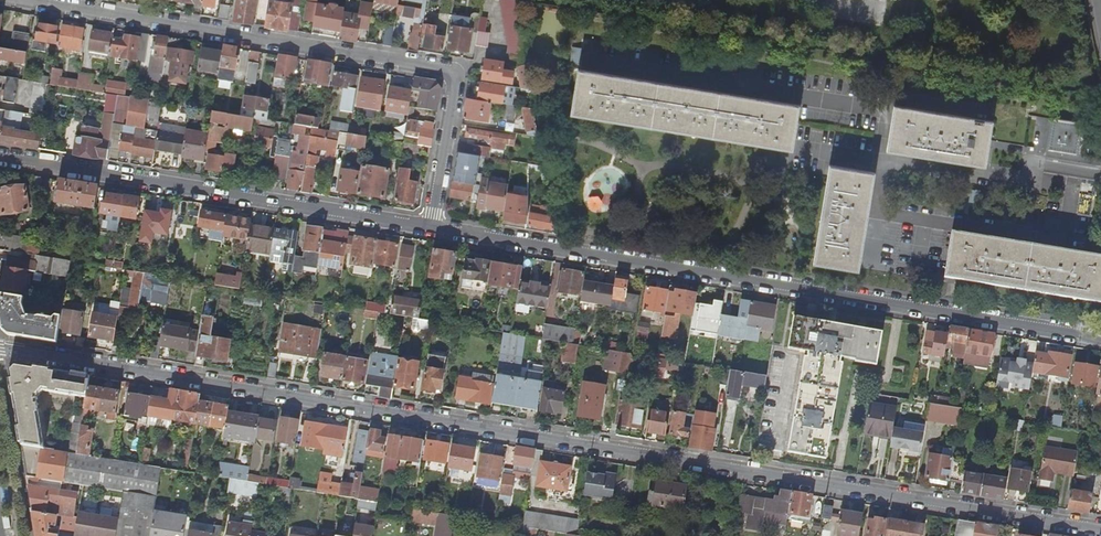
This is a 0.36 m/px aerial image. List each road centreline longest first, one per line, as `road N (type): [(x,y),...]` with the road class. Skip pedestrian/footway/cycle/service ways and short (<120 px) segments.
road 1 (residential): [(1100,529),(0,347)]
road 2 (residential): [(430,226),(1100,341)]
road 3 (residential): [(430,226),(454,83),(445,71),(15,0)]
road 4 (residential): [(0,157),(430,226)]

